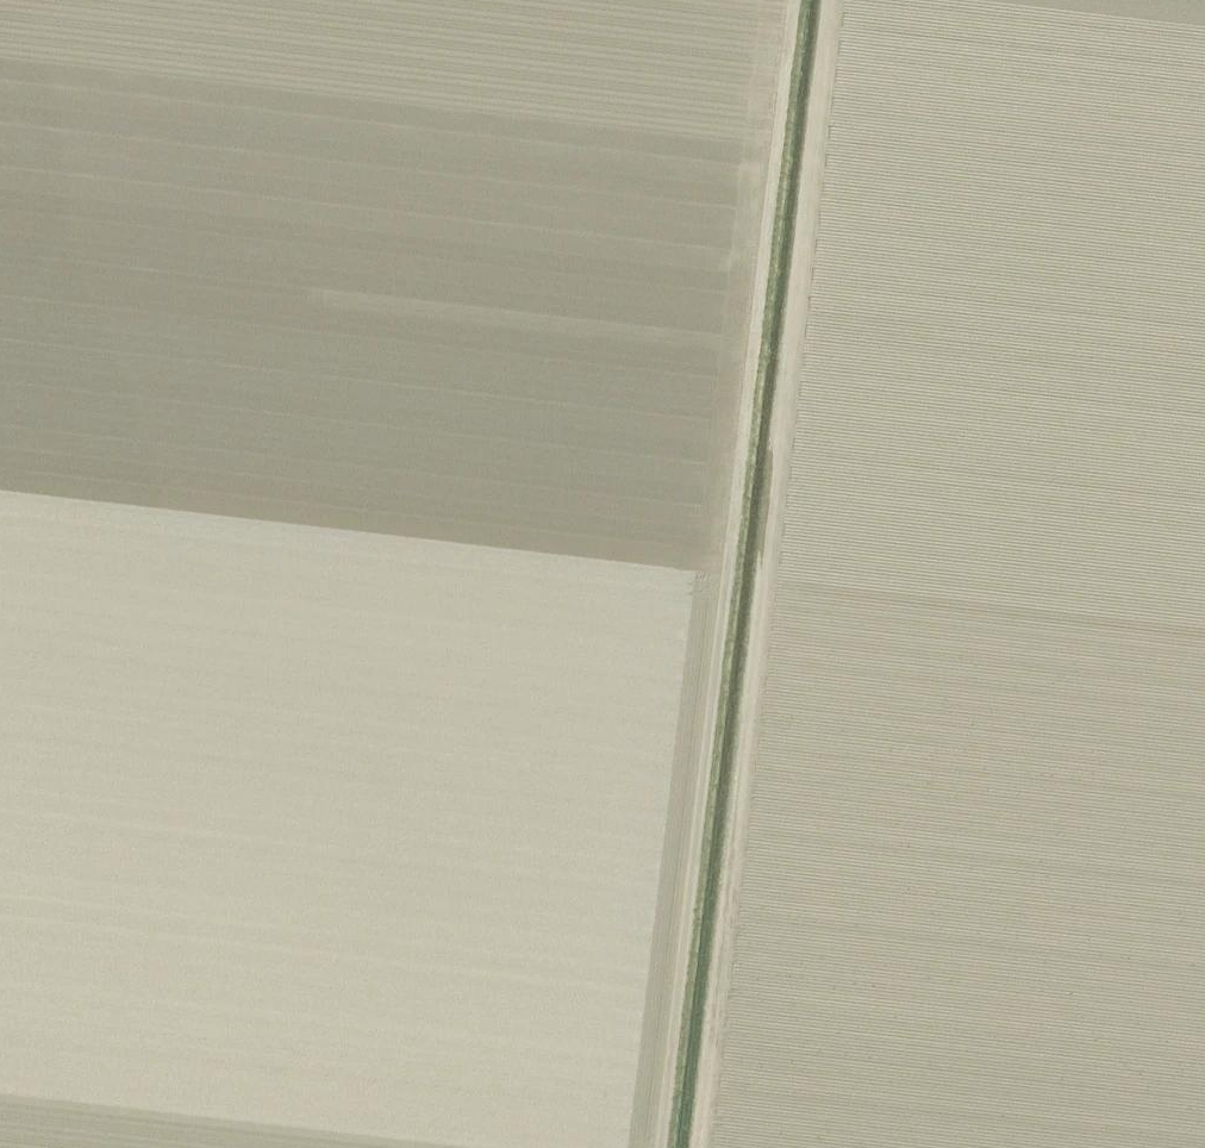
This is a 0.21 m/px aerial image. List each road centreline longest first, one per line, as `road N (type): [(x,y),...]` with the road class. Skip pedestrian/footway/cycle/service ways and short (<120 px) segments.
road 1 (track): [(834,0),(699,1147)]

